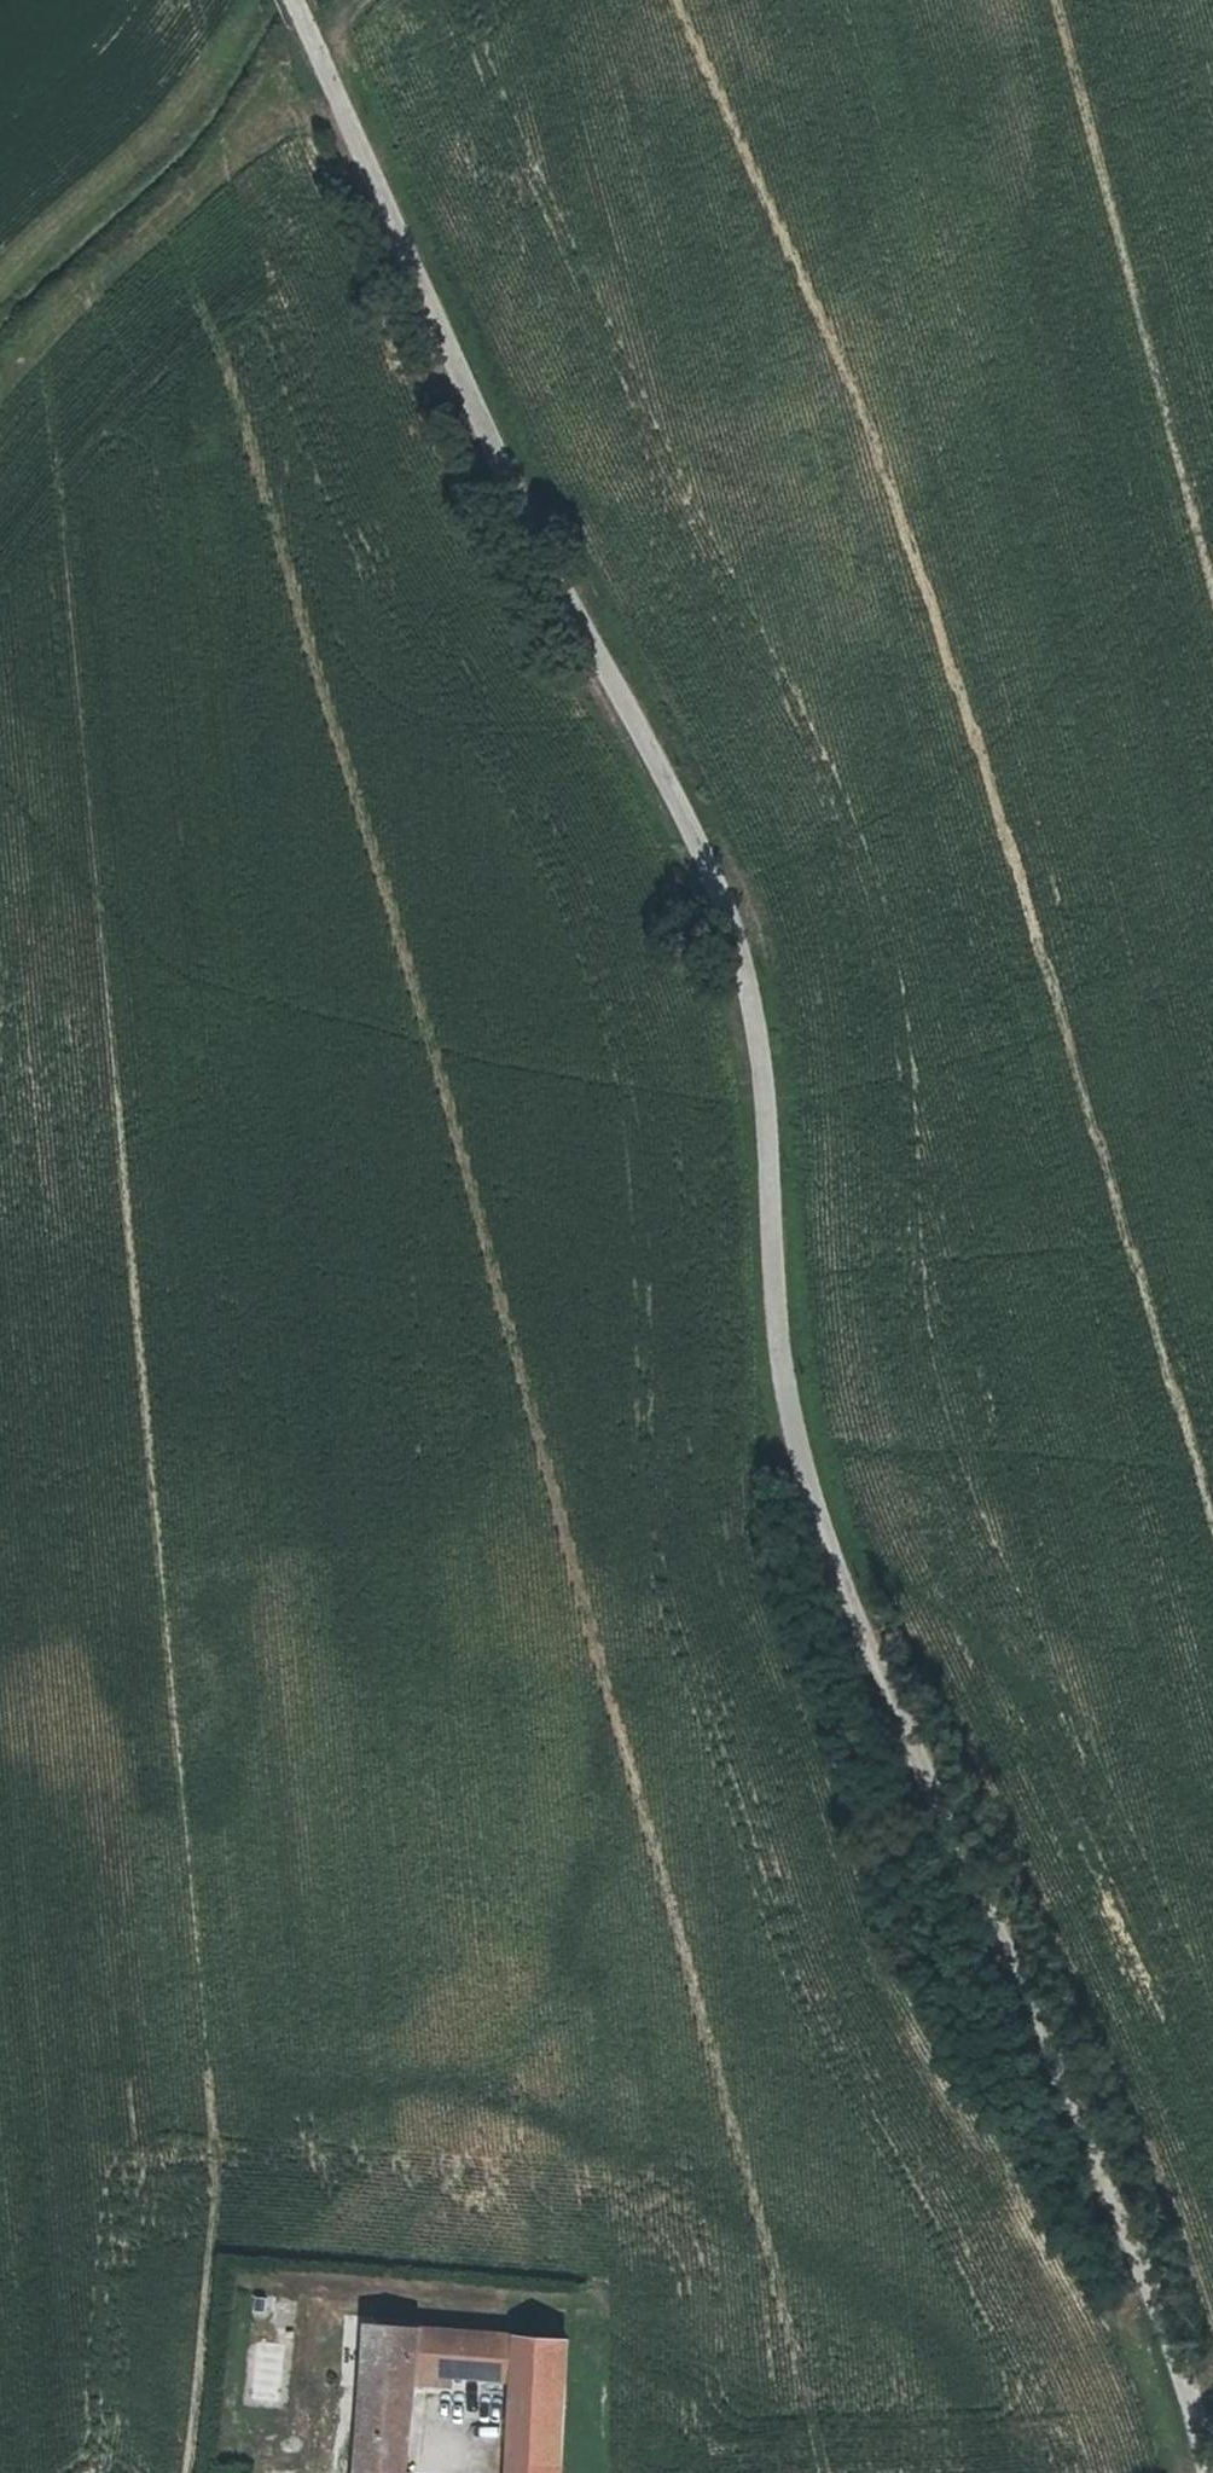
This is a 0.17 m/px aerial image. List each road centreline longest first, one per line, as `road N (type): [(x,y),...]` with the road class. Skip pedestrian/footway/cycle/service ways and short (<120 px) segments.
road 1 (unclassified): [(294,0),(477,434),(696,840),(740,968),(784,1405),(818,1530),(1198,2422),(1209,2472)]

